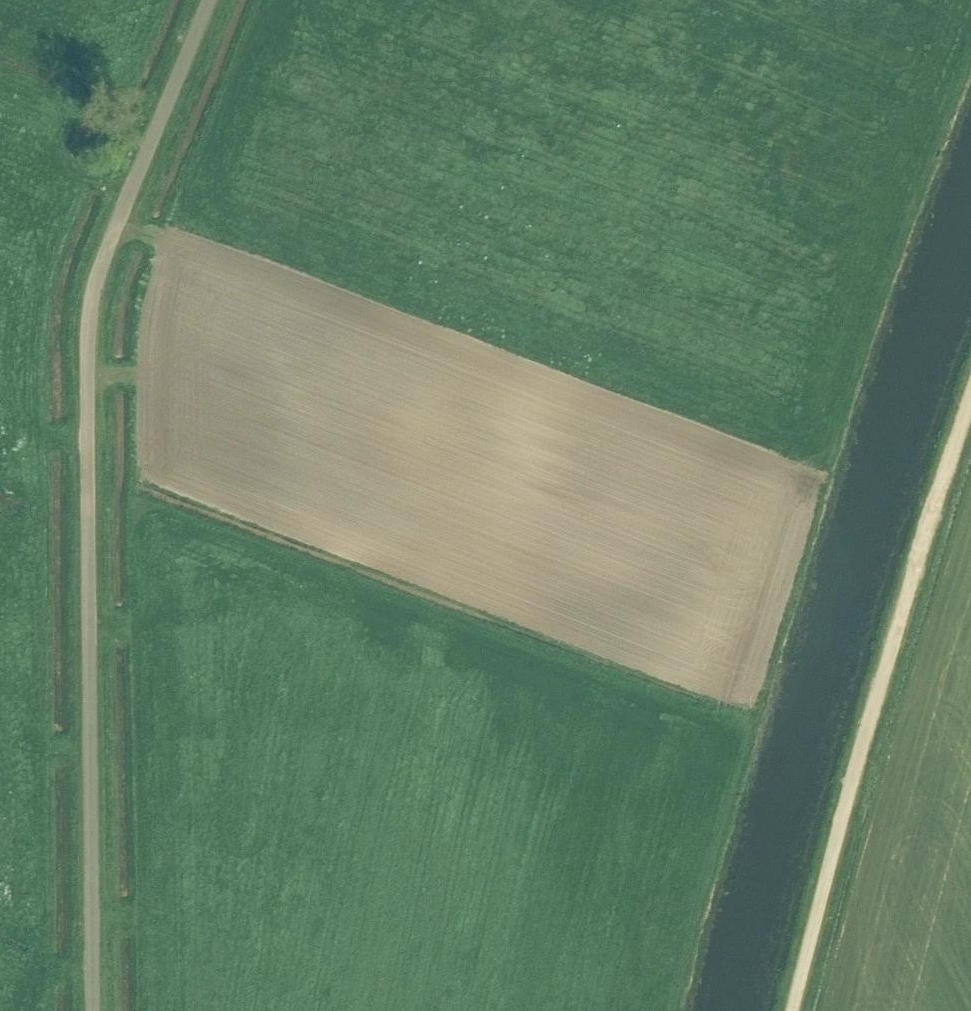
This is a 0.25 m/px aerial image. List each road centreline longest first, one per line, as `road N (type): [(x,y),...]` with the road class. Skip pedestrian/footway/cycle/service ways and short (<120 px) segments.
road 1 (unclassified): [(92,1010),(91,304),(209,0)]
road 2 (track): [(793,1010),(866,737),(970,400)]

